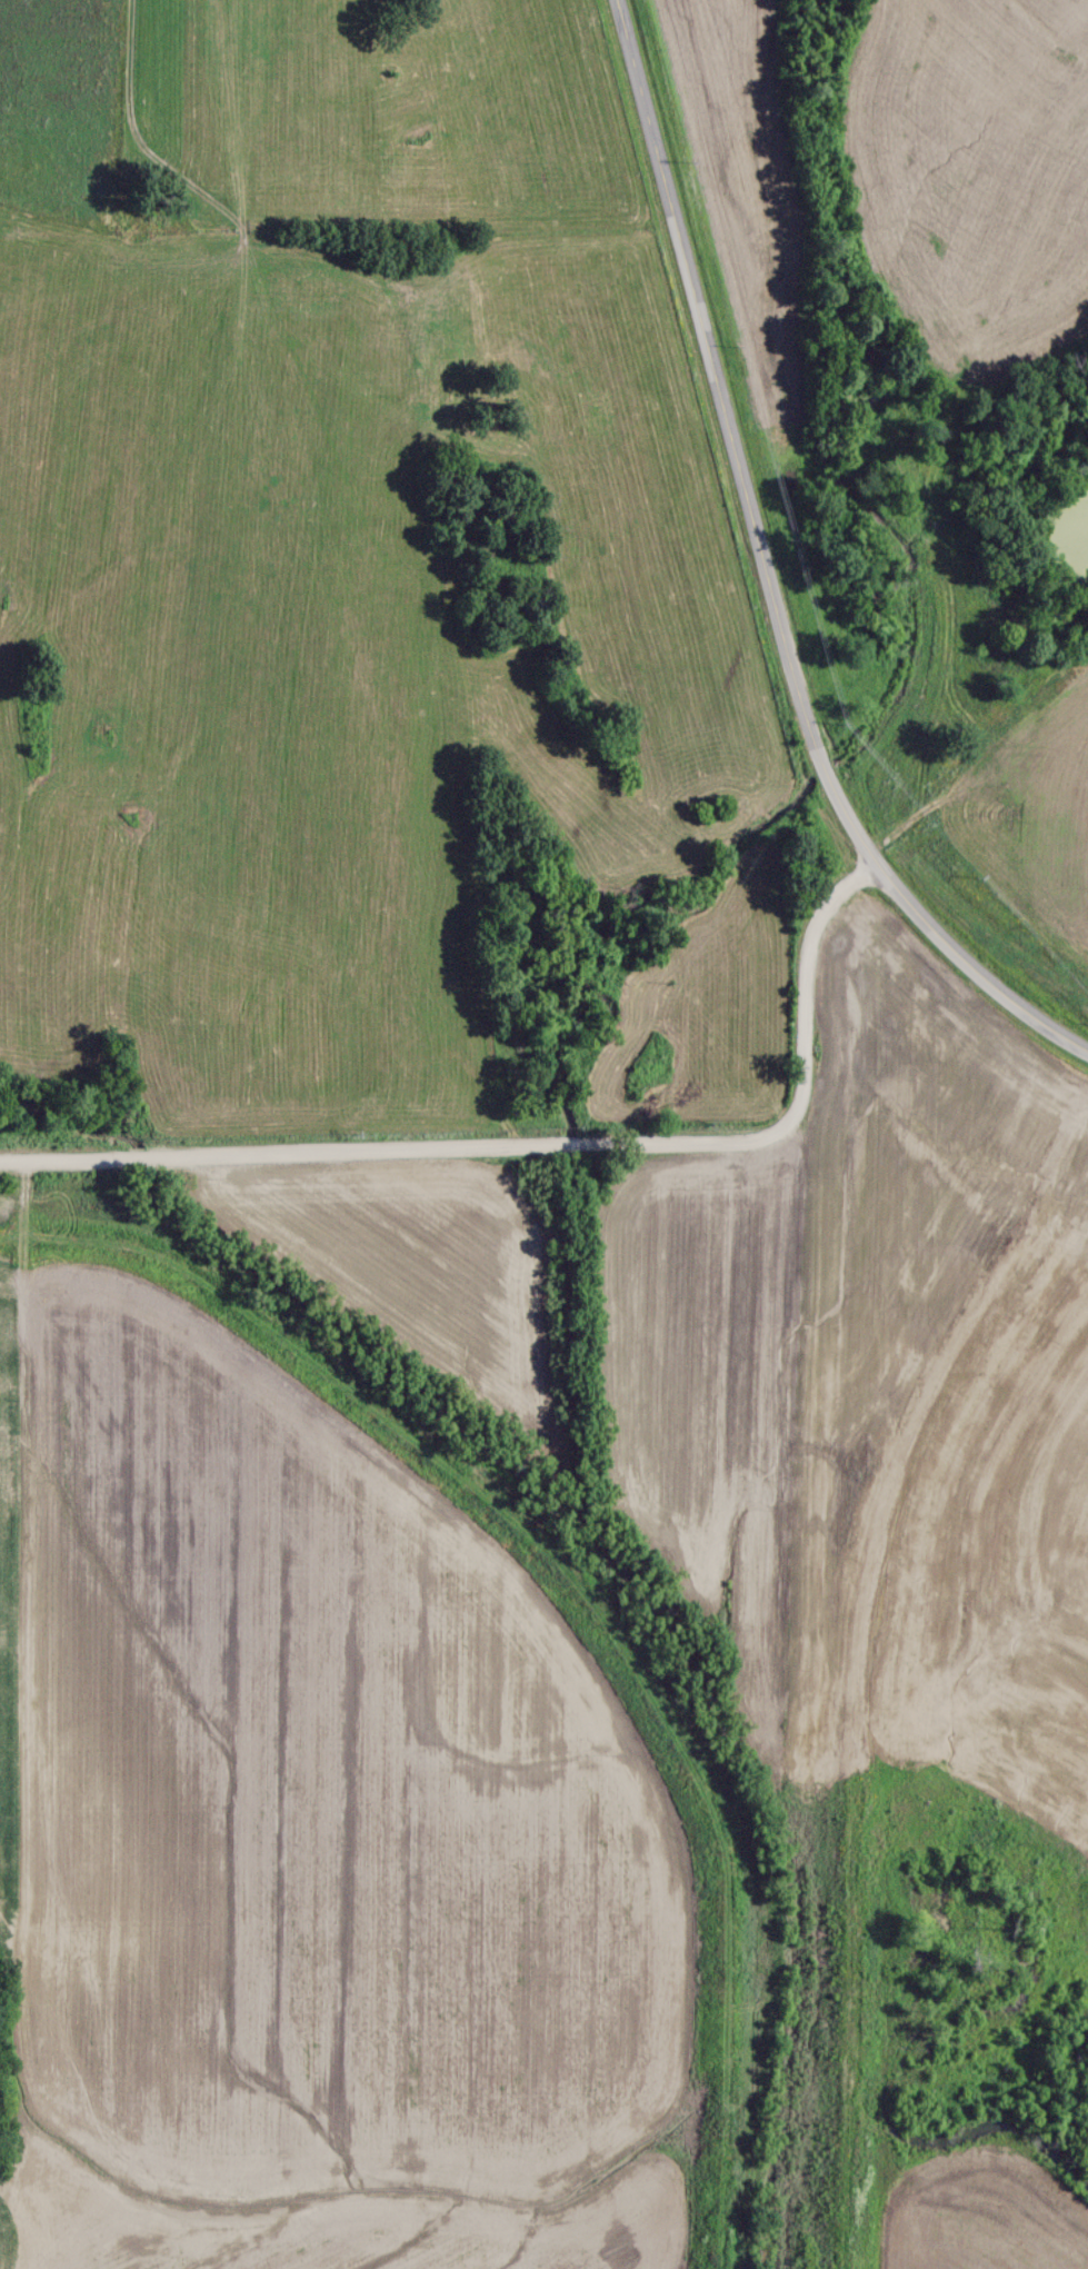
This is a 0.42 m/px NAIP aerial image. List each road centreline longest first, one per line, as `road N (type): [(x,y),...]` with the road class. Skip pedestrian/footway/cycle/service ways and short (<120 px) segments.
road 1 (residential): [(0,1175),(547,1163),(761,1144),(808,1103),(801,964),(825,909),(886,874)]
road 2 (tertiary): [(886,874),(824,767),(626,0)]
road 3 (tertiary): [(1087,1054),(1037,1028),(886,874)]

